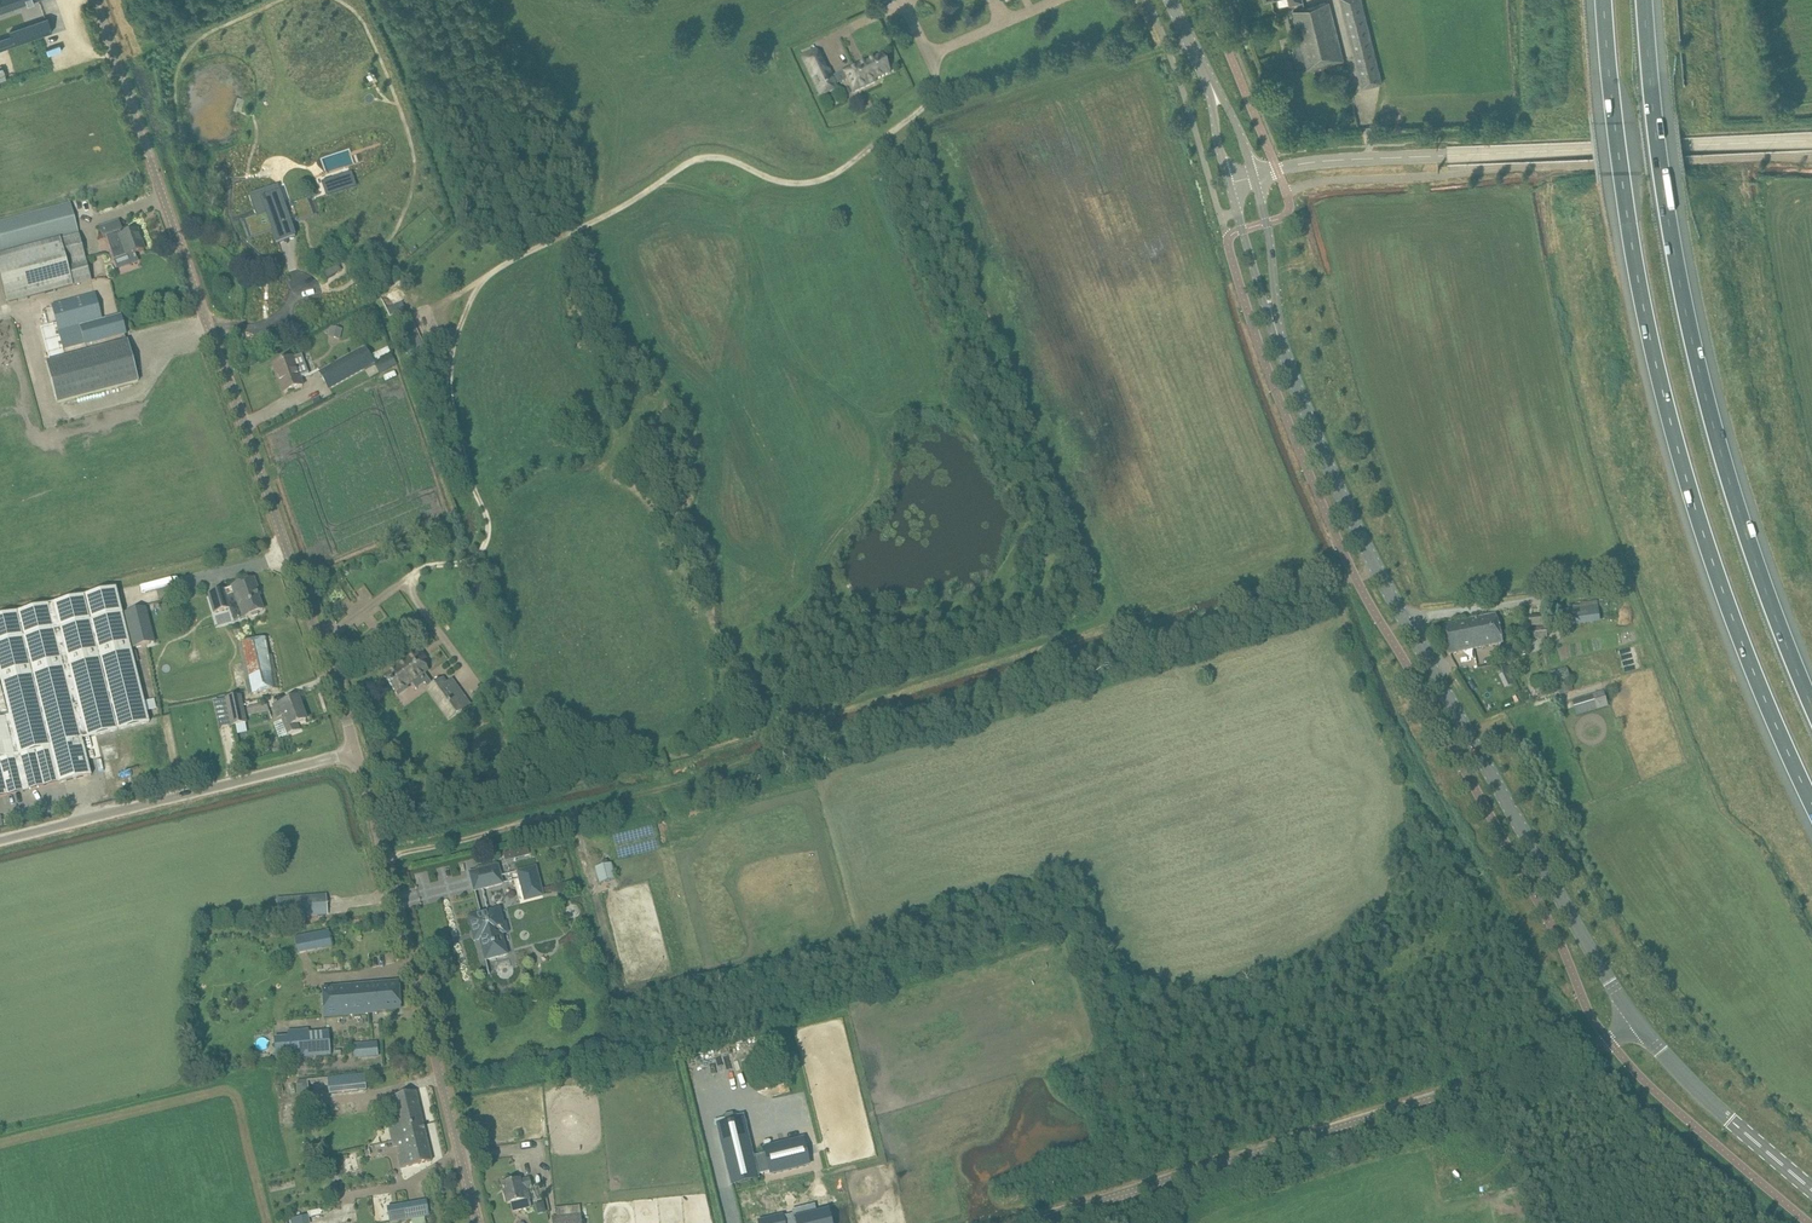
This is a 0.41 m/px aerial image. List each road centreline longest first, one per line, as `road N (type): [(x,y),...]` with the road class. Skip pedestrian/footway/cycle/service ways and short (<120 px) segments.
road 1 (track): [(315,640),(421,569),(466,562),(487,540),(449,399),(449,368),(487,274),(616,210),(693,160),(713,156),(787,181),(835,173),(934,96),(931,58)]
road 2 (track): [(1356,579),(829,736),(385,856)]
road 3 (motorway): [(1604,0),(1621,176),(1680,457),(1750,662),(1811,802)]
road 4 (unclassified): [(355,752),(94,0)]
road 5 (tertiary): [(1637,1027),(1381,574),(1328,468),(1277,327)]
road 6 (motorway): [(1811,700),(1755,558),(1697,357),(1661,175),(1648,0)]
road 7 (unclassified): [(1021,1222),(1637,1027)]
road 8 (track): [(658,182),(695,190),(741,217),(772,352),(873,421),(880,480),(805,595),(785,613),(734,635)]
road 9 (unclassified): [(479,1222),(355,752)]
road 10 (unclassified): [(1255,181),(1316,162),(1682,146)]
road 11 (unclassified): [(0,841),(355,752)]
road 12 (track): [(436,0),(526,253)]
road 13 (tertiary): [(1811,1188),(1637,1027)]
road 14 (tertiary): [(1277,327),(1268,223),(1255,181)]
road 15 (tertiary): [(1229,187),(1277,327)]
road 16 (unclassified): [(1811,141),(1682,146)]

